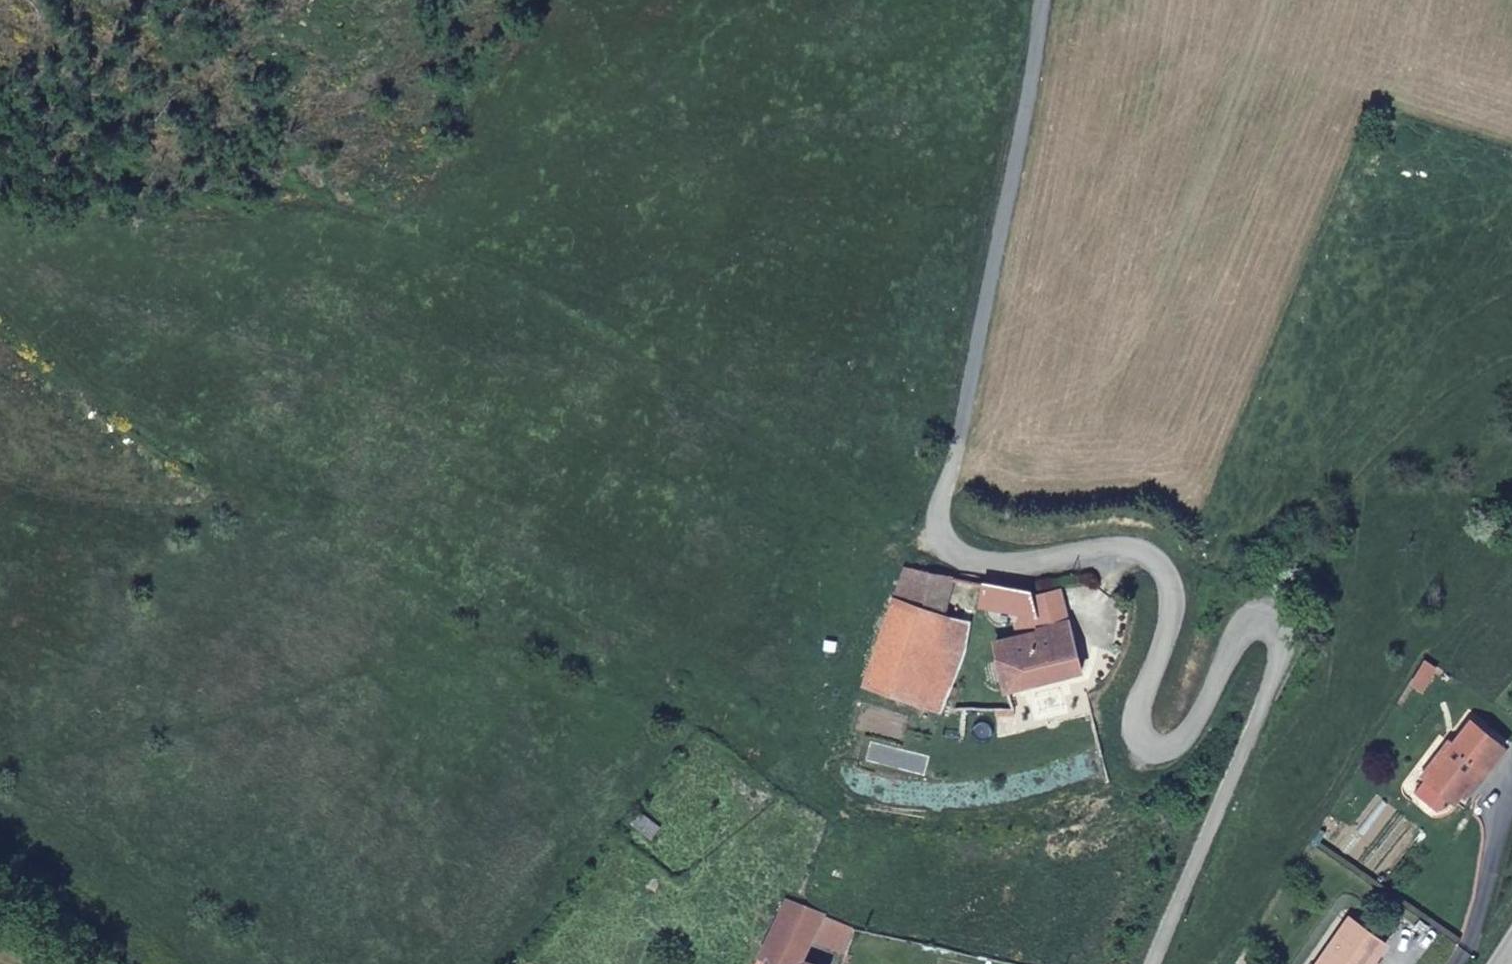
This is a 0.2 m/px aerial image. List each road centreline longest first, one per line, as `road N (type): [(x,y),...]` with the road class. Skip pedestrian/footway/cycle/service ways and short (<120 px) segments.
road 1 (unclassified): [(1039,0),(1028,98),(957,431),(931,509),(940,544),(1018,562),(1120,550),(1165,582),(1149,655),(1127,704),(1134,745),(1172,747),(1209,690),(1225,639),(1254,628),(1269,662),(1156,963)]

